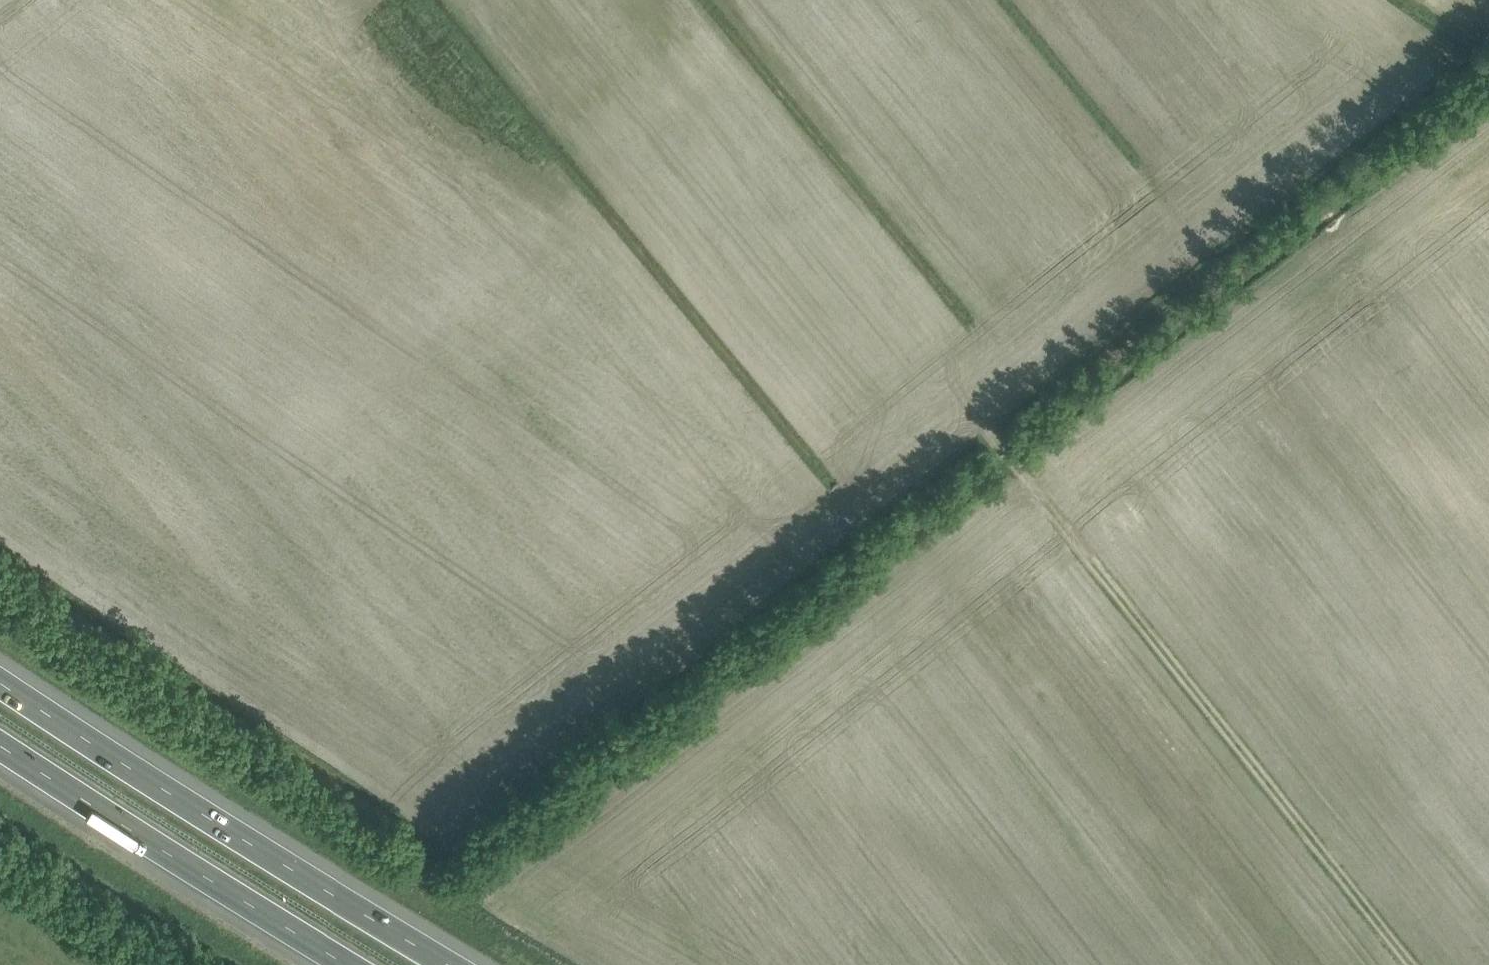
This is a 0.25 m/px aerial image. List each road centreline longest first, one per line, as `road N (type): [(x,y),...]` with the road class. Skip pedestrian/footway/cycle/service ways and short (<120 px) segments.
road 1 (motorway): [(450,964),(239,839),(0,681)]
road 2 (motorway): [(0,742),(351,964)]

